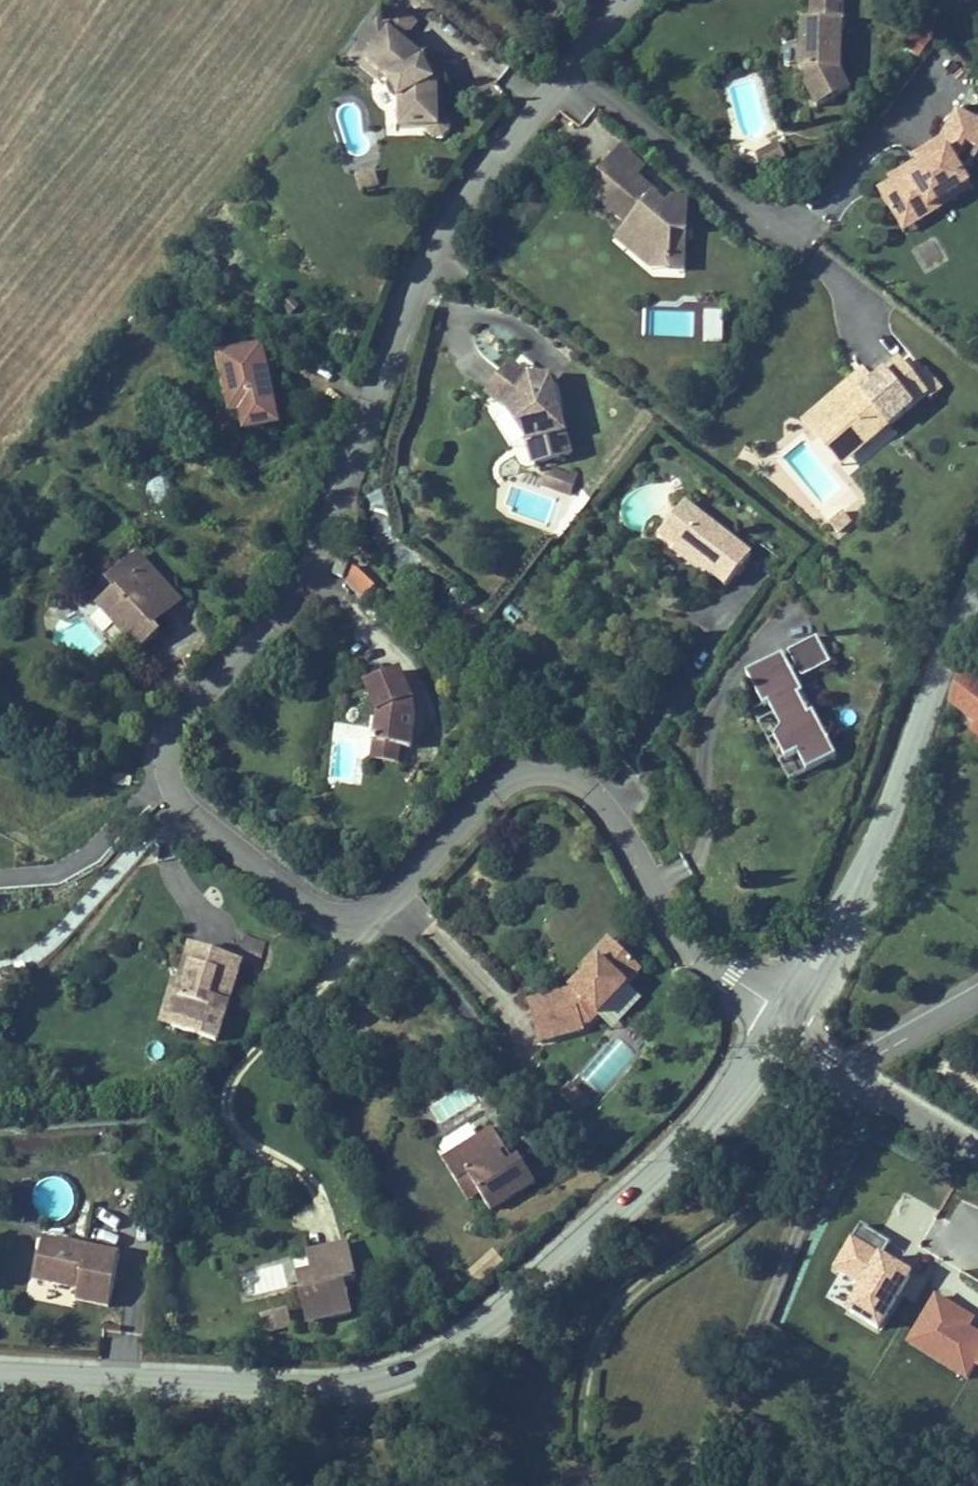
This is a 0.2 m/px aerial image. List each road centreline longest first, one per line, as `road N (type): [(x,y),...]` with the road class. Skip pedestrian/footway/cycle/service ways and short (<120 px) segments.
road 1 (residential): [(569,74),(436,245),(374,408),(339,558),(306,604),(188,714),(172,738),(173,788),(194,815),(304,899),(354,913),(381,906),(405,886),(497,786),(547,773),(577,783),(624,832),(679,930),(783,1021)]
road 2 (tertiary): [(783,1021),(667,1177),(503,1322),(449,1355),(400,1376),(301,1391),(0,1377)]
road 3 (tertiary): [(977,576),(869,857),(783,1021)]
road 4 (unclassified): [(569,74),(793,226)]
road 5 (unclassified): [(977,1152),(848,1071)]
road 6 (residential): [(848,1071),(977,1000)]

